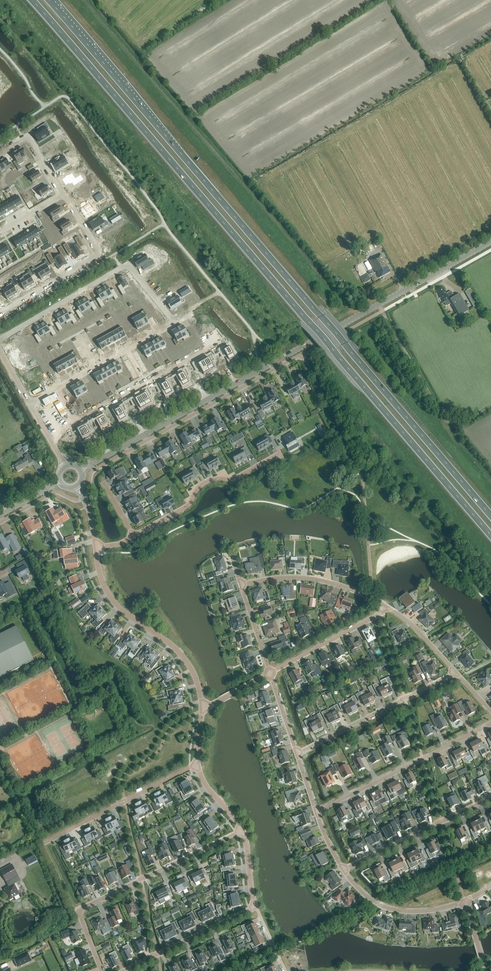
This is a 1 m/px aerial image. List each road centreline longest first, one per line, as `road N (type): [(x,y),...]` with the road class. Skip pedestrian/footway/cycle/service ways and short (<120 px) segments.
road 1 (trunk): [(32,0),(490,535)]
road 2 (trunk): [(490,515),(48,0)]
road 3 (secondary): [(81,471),(490,242)]
road 4 (residential): [(101,970),(79,914),(241,829)]
road 5 (residential): [(0,339),(128,264),(176,323)]
road 6 (residential): [(201,712),(188,664),(115,604),(95,546)]
road 7 (residential): [(317,812),(490,719)]
road 8 (residential): [(64,195),(101,254),(0,313)]
road 9 (residential): [(298,753),(457,671)]
road 10 (residential): [(134,536),(187,506),(206,482),(236,477),(280,453)]
road 11 (residential): [(49,840),(197,762)]
road 12 (residential): [(30,404),(176,323)]
road 13 (residential): [(343,867),(490,798)]
road 14 (residential): [(388,605),(298,577),(242,585)]
road 15 (residential): [(122,970),(255,907)]
road 16 (residential): [(343,867),(378,904),(396,911),(466,906)]
road 17 (residential): [(272,673),(388,605)]

